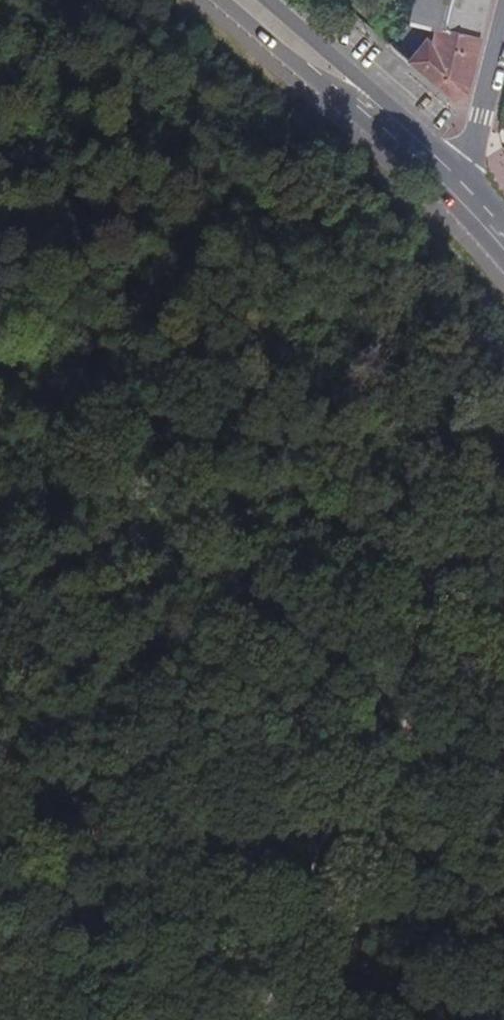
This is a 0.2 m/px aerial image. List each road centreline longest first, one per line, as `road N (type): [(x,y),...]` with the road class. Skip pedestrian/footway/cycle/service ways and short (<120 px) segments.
road 1 (secondary): [(457,175),(250,0)]
road 2 (unclassified): [(503,29),(471,161),(457,175)]

